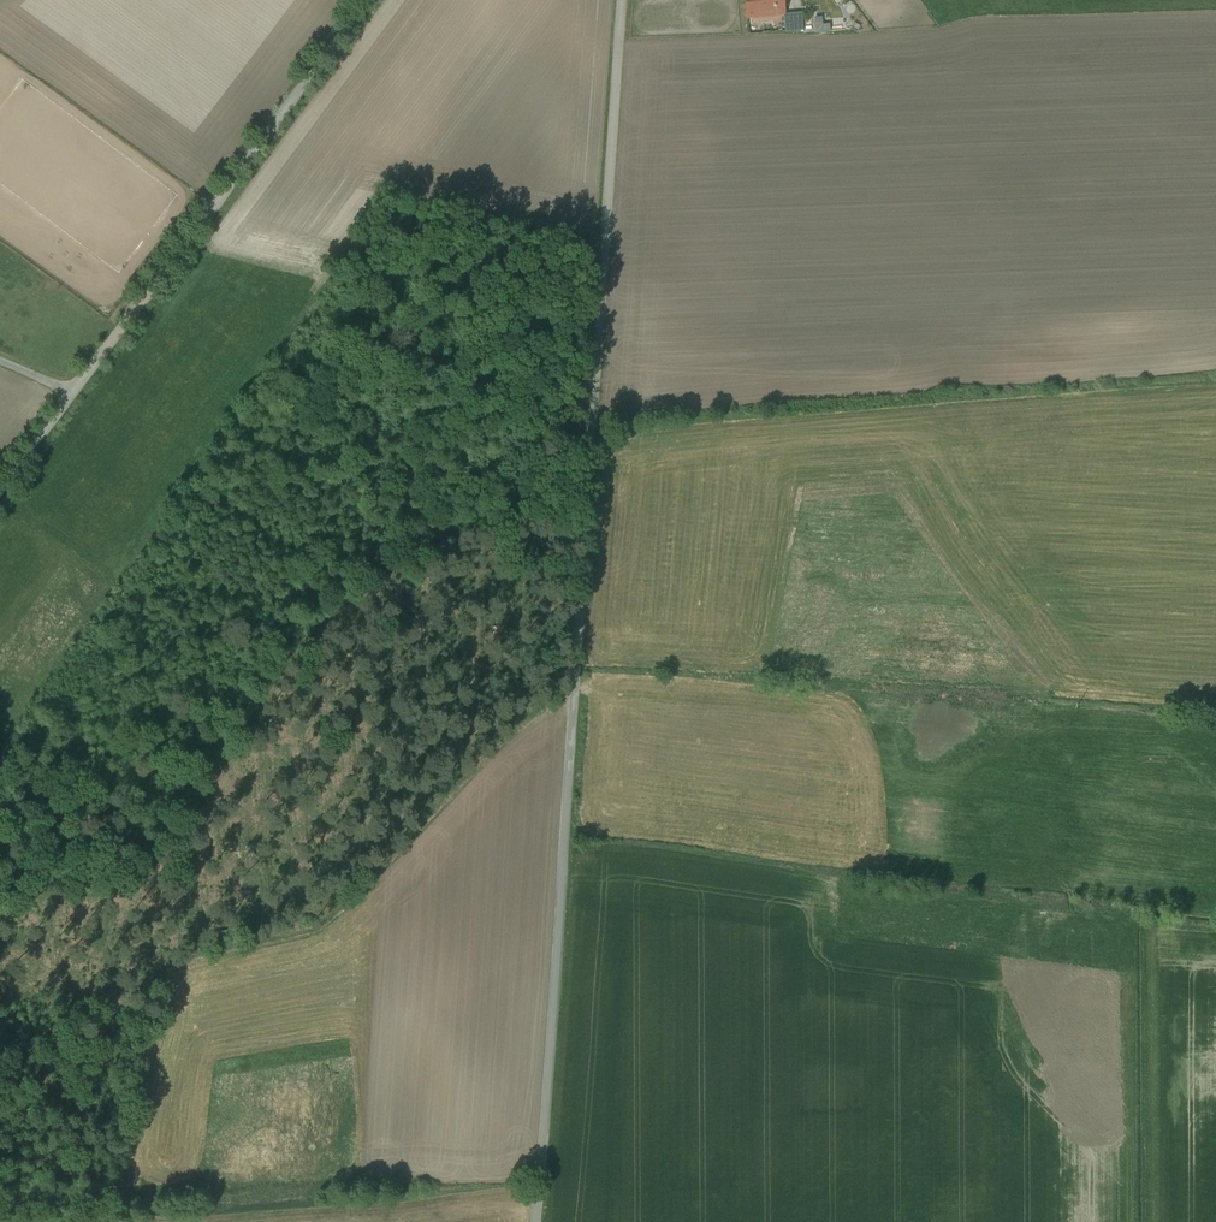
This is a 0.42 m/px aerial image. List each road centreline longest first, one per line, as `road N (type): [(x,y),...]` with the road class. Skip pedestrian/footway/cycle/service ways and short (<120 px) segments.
road 1 (unclassified): [(537,1221),(621,0)]
road 2 (track): [(0,488),(321,59)]

